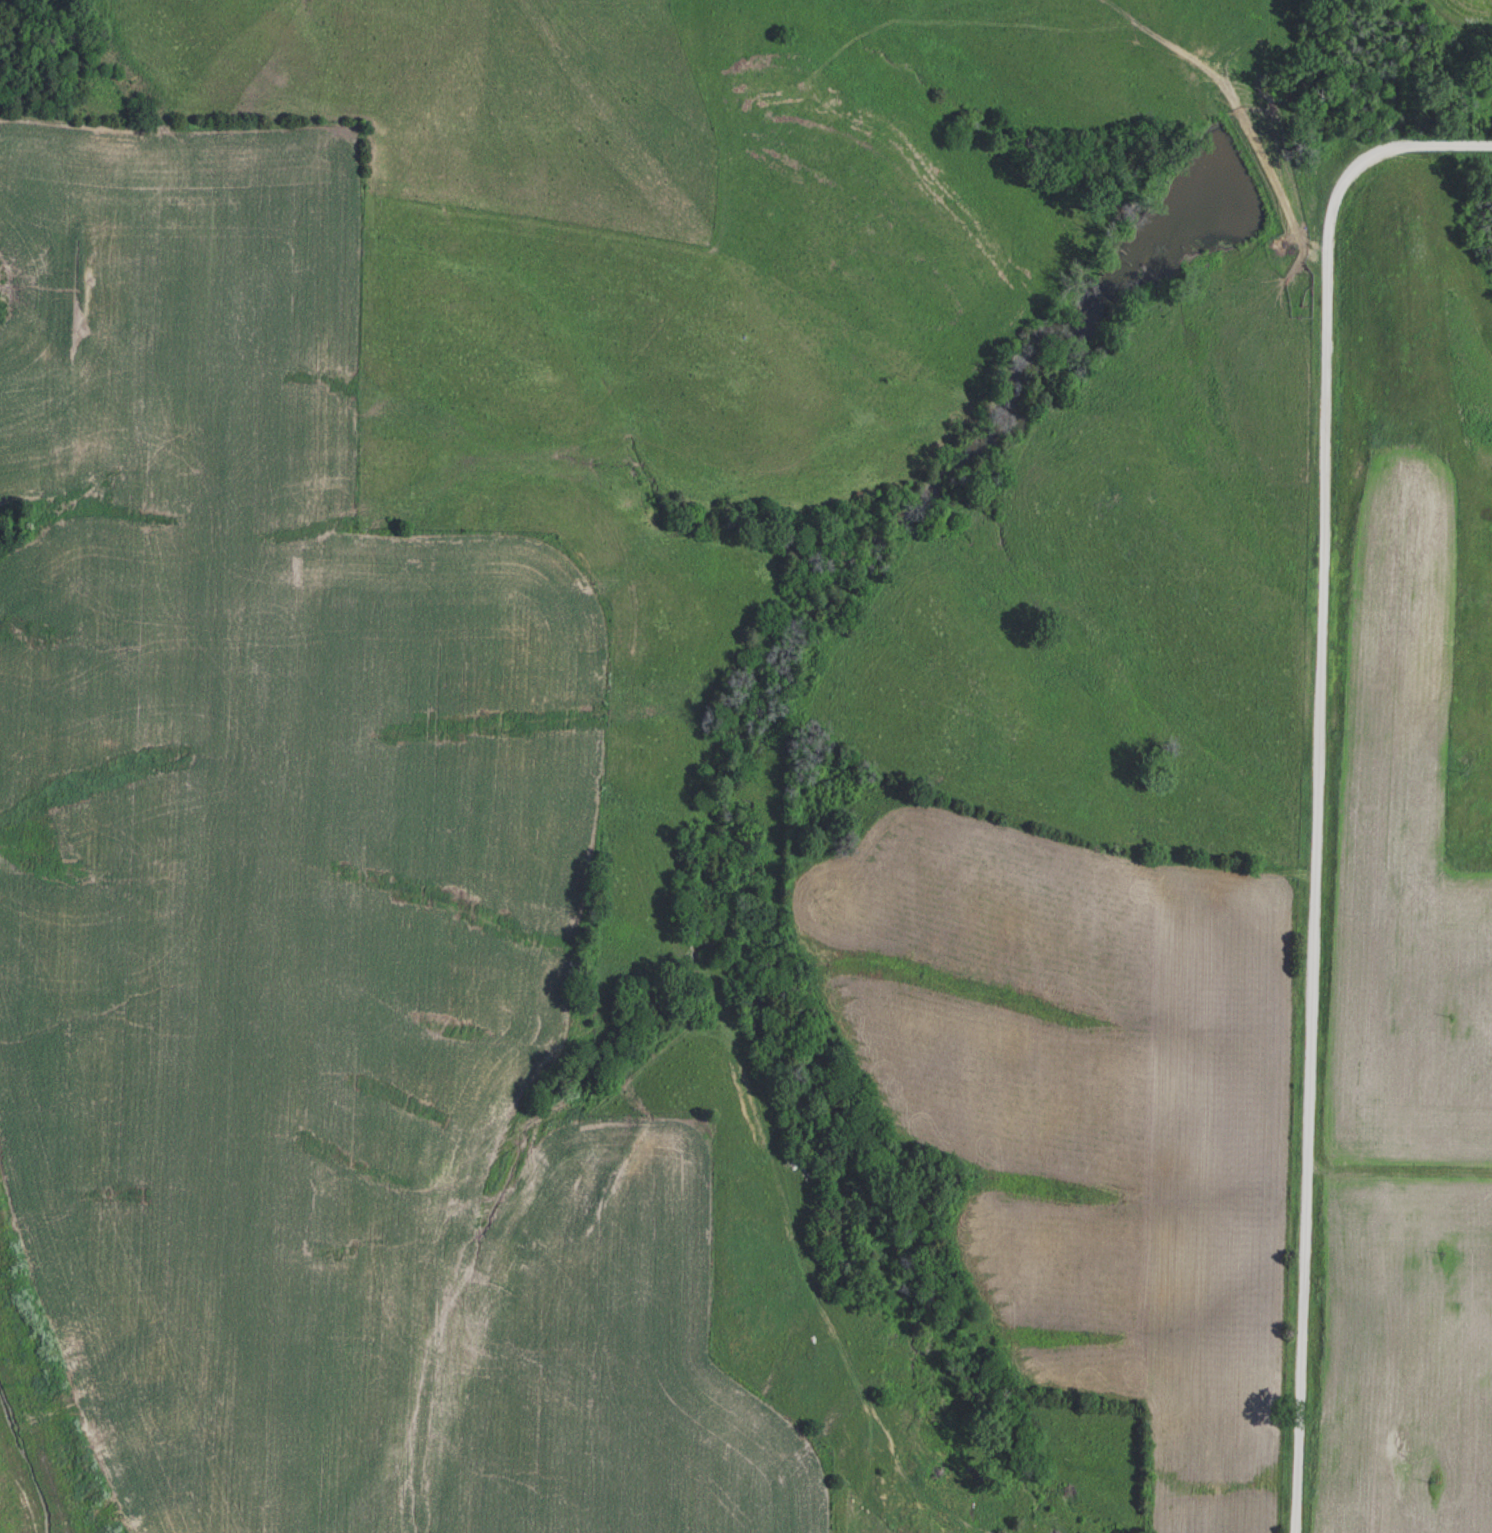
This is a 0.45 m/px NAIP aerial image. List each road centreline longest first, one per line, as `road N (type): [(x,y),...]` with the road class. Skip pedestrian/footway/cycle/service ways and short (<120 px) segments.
road 1 (residential): [(1295,1532),(1331,209),(1338,183),(1376,150),(1491,144)]

